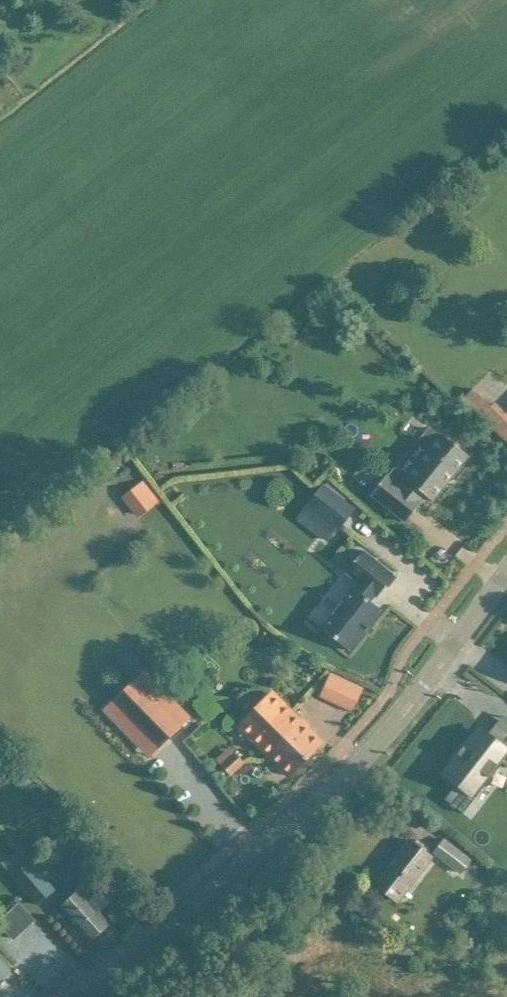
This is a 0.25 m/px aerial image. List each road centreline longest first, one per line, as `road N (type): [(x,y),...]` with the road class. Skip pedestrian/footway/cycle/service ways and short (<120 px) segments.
road 1 (tertiary): [(103,996),(345,776),(506,575)]

